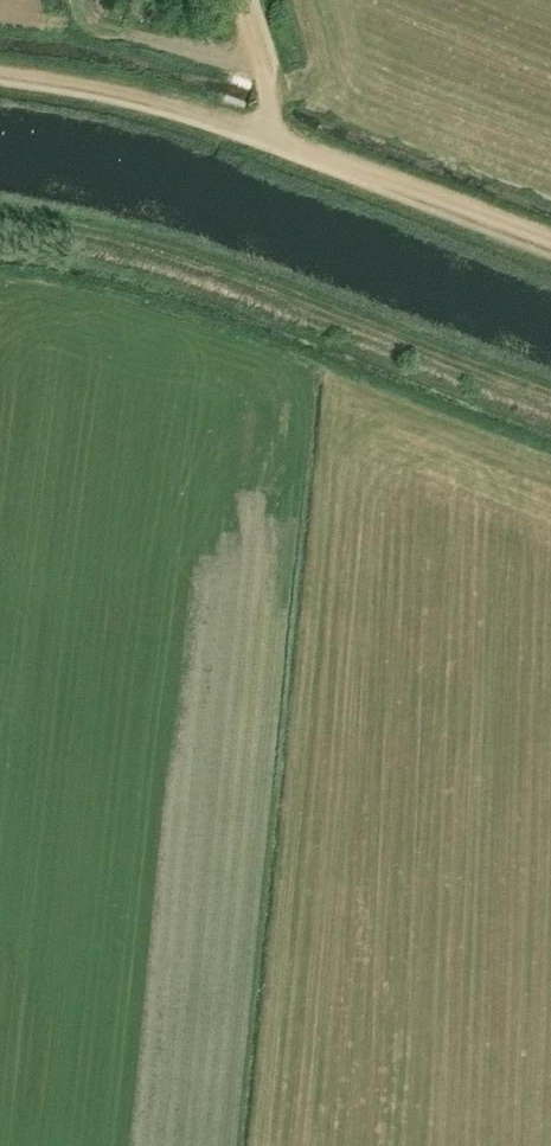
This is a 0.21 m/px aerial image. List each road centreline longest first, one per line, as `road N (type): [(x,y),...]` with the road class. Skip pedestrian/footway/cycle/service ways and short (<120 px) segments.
road 1 (track): [(0,72),(97,85),(263,131),(550,241)]

